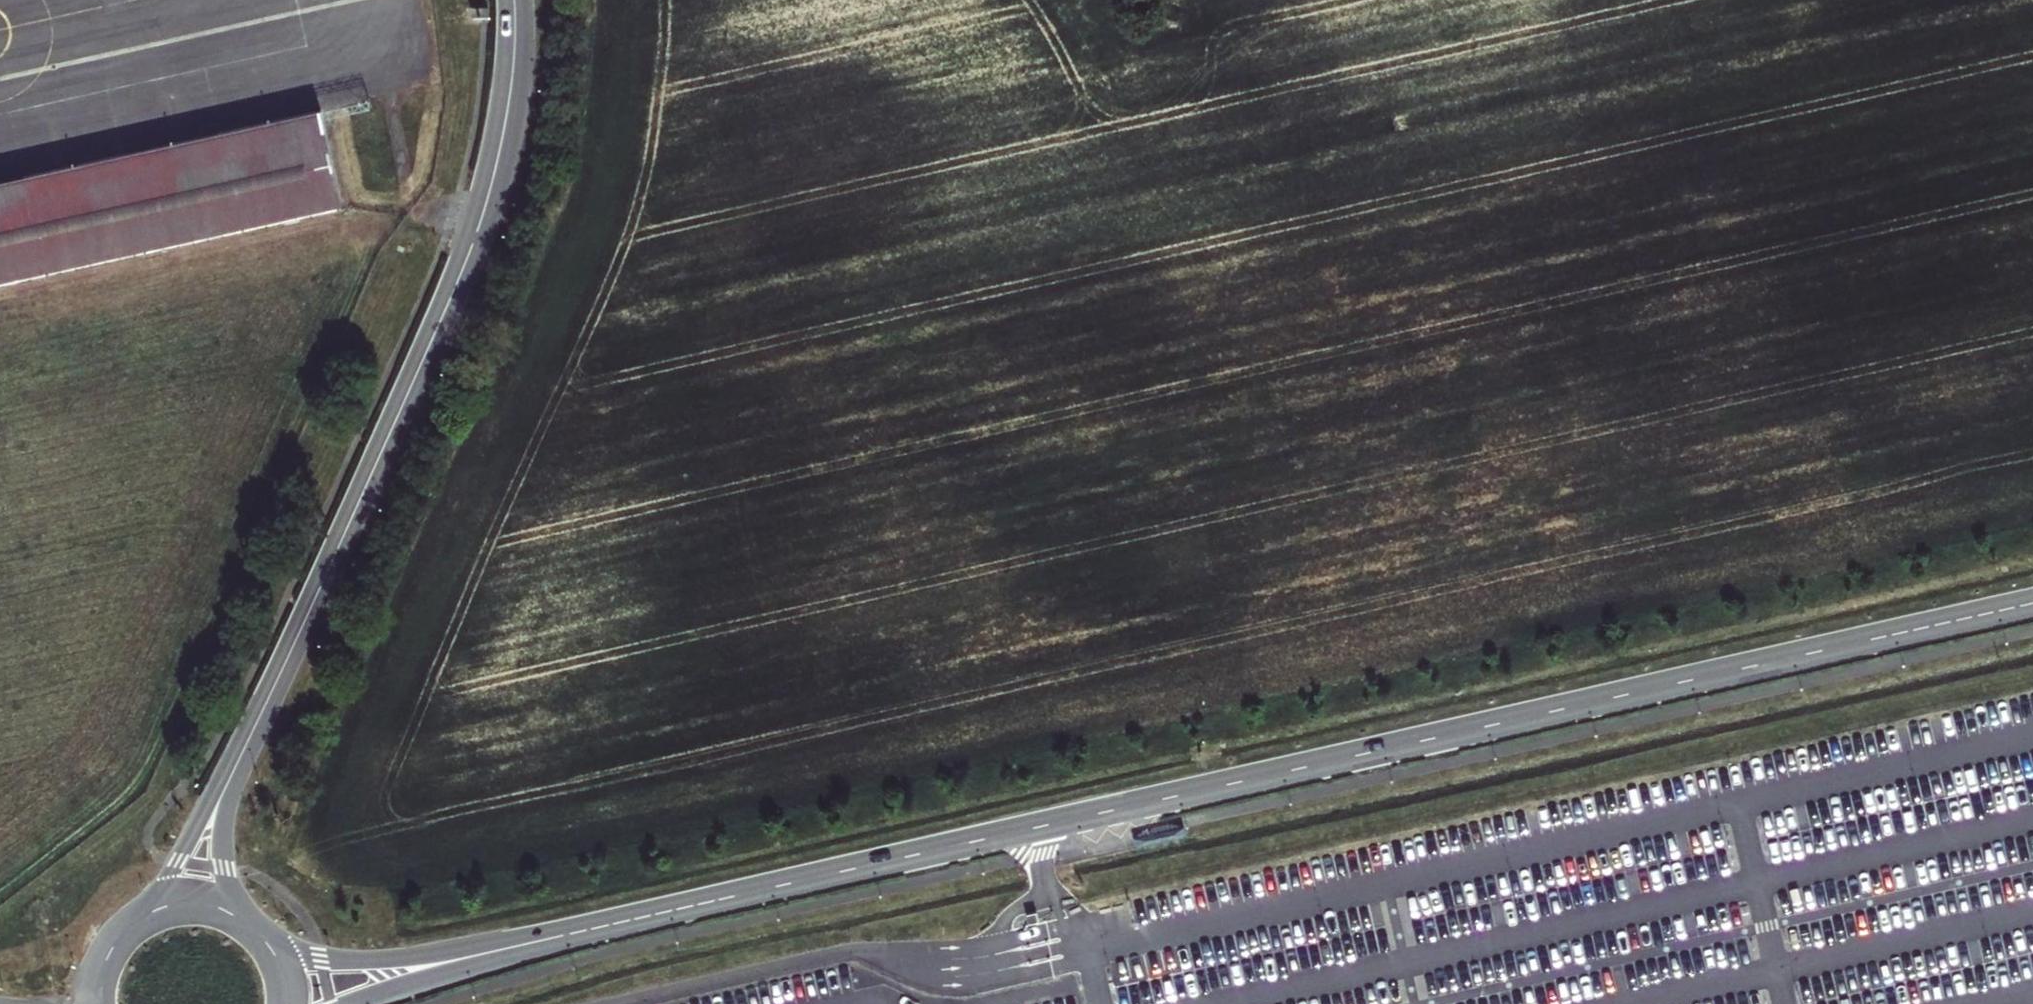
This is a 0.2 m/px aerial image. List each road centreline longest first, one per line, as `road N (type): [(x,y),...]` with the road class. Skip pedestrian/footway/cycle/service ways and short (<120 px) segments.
road 1 (tertiary): [(2032,605),(544,940)]
road 2 (tertiary): [(279,677),(470,257),(505,128),(515,0)]
road 3 (tertiary): [(279,677),(168,882),(136,925)]
road 4 (tertiary): [(544,940),(380,963),(300,957),(267,944)]
road 5 (tertiary): [(249,926),(226,884),(225,819),(279,677)]
road 6 (tertiary): [(354,1003),(544,940)]
road 7 (tertiary): [(249,926),(190,907),(136,925)]

